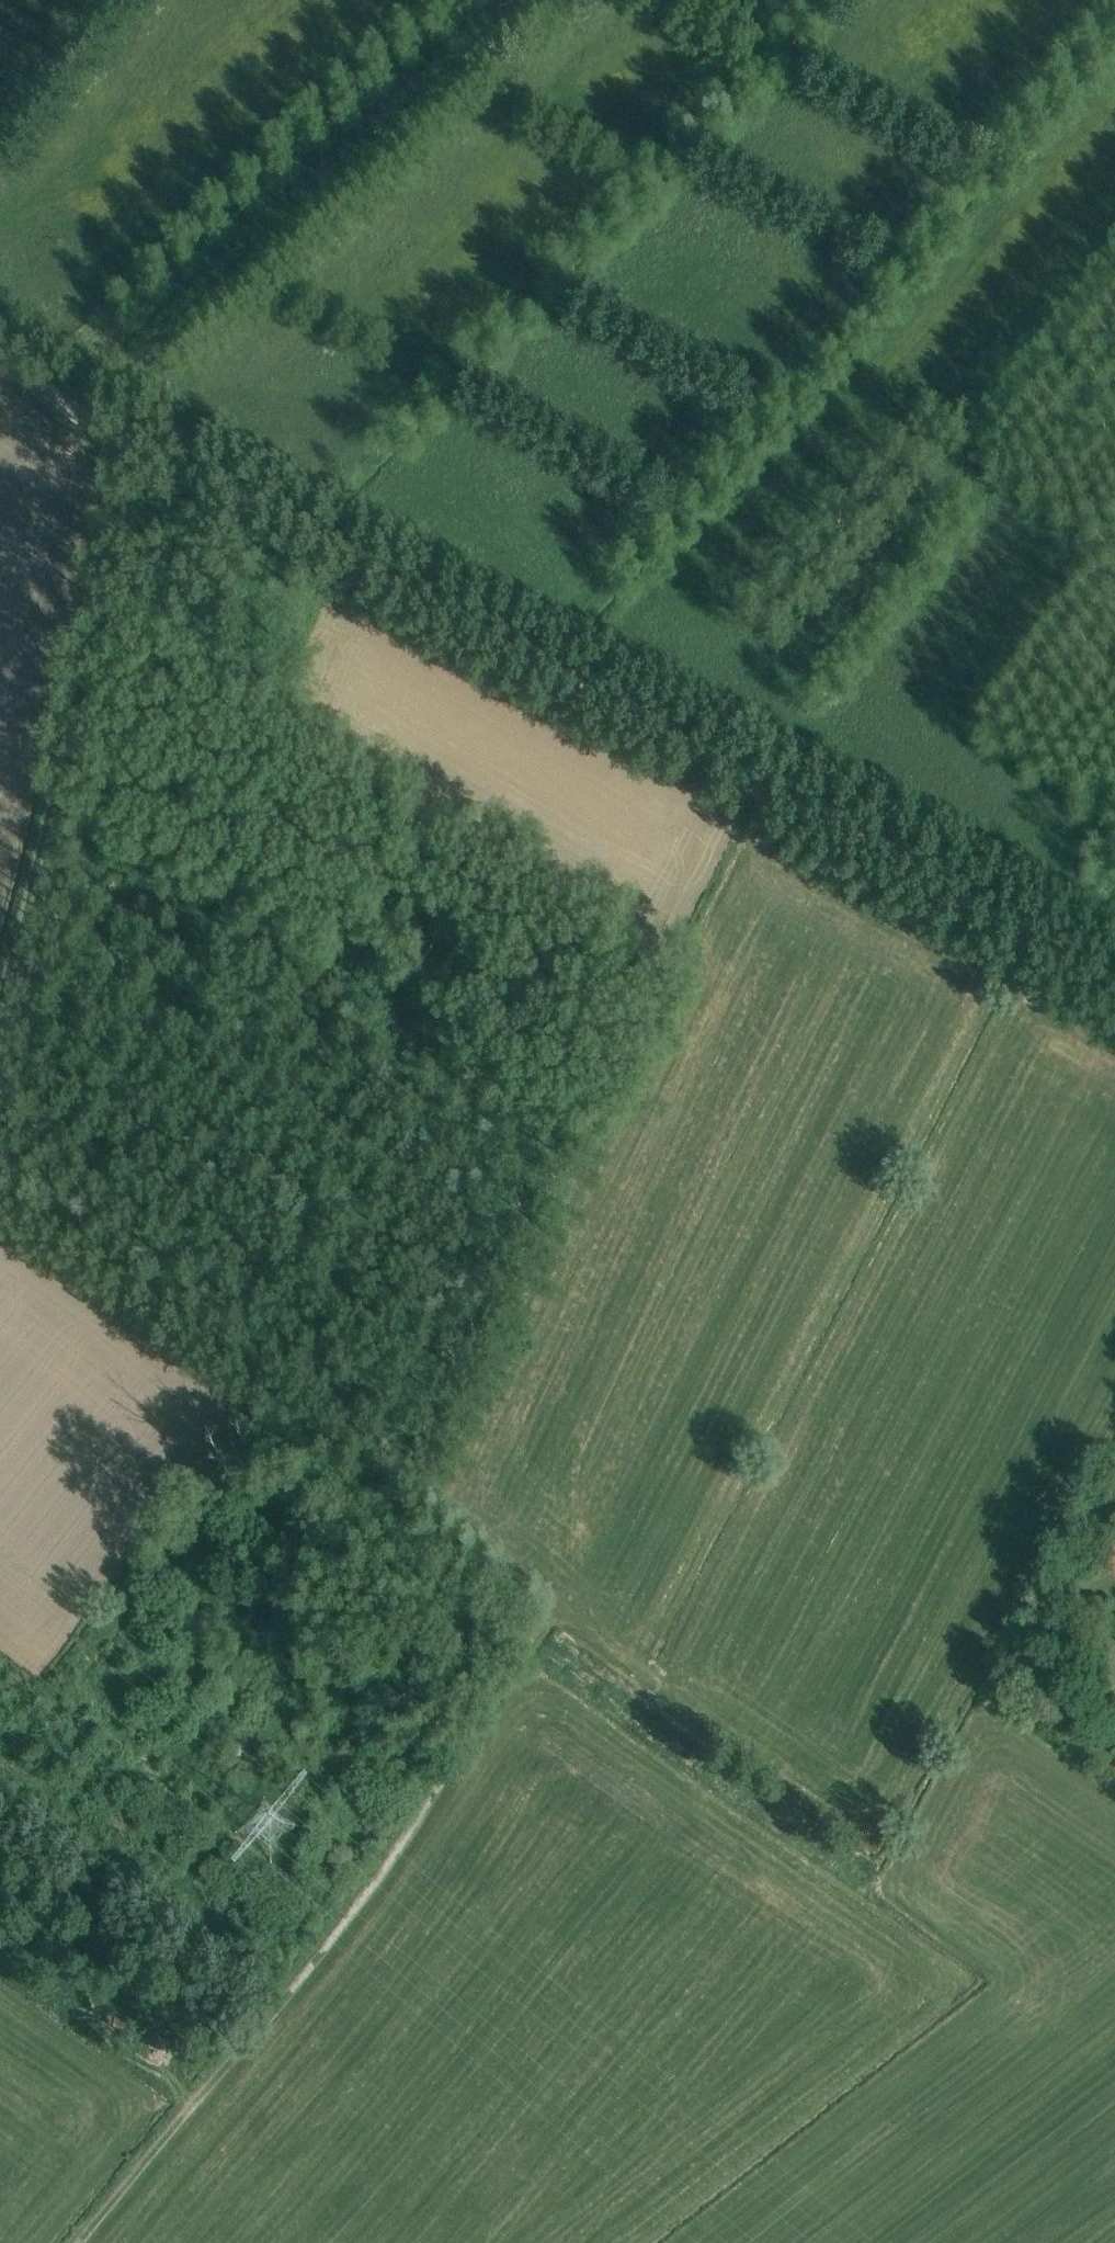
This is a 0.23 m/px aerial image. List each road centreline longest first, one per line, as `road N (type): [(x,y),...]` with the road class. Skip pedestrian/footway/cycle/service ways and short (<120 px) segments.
road 1 (unclassified): [(1114,986),(65,406),(0,343)]
road 2 (track): [(128,441),(108,582),(0,992)]

